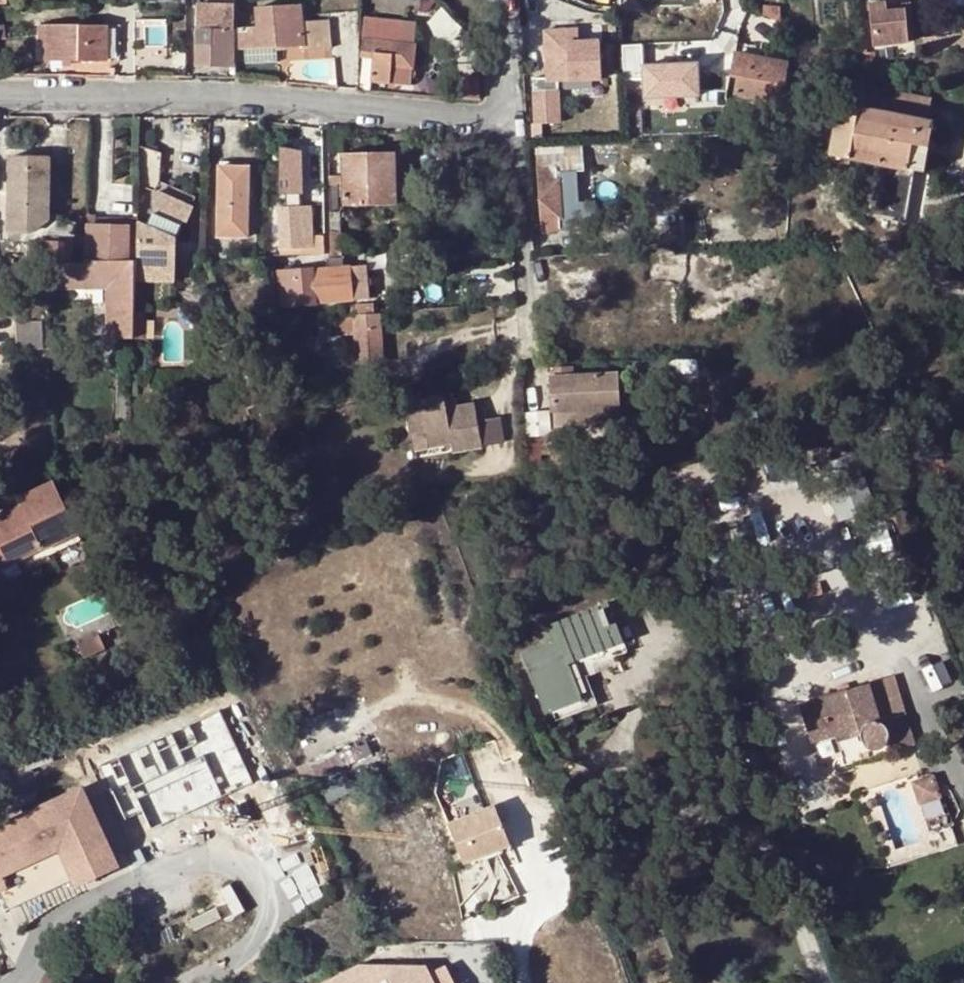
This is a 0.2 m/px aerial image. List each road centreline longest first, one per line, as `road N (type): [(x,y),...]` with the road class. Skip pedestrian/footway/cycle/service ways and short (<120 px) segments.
road 1 (residential): [(509,125),(238,101),(0,95)]
road 2 (residential): [(509,125),(536,461)]
road 3 (residential): [(503,0),(509,125)]

